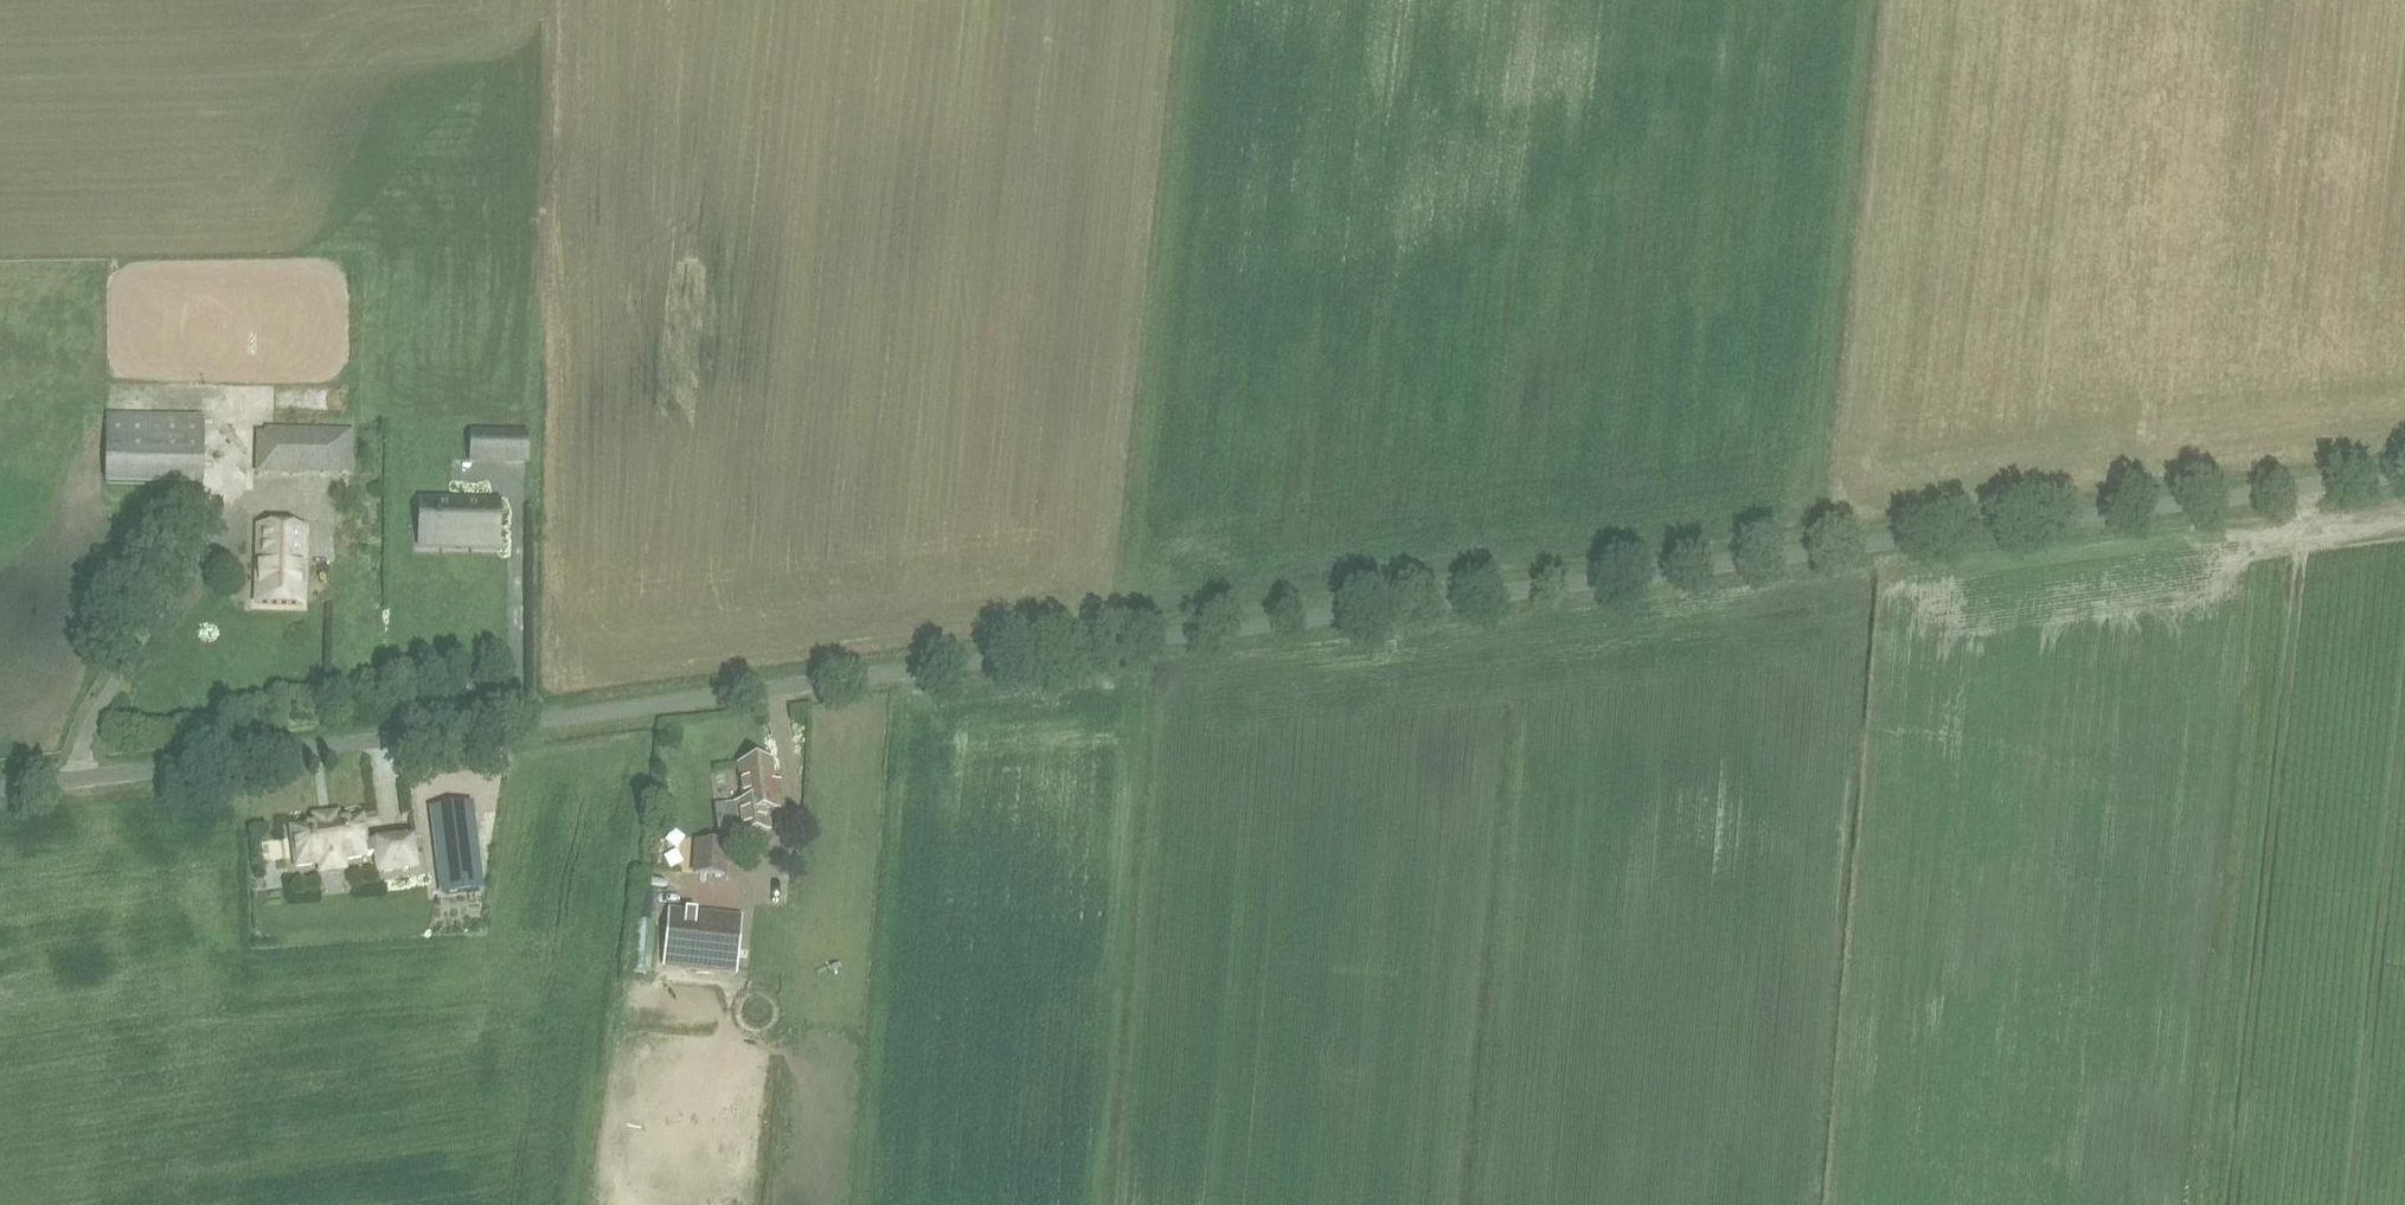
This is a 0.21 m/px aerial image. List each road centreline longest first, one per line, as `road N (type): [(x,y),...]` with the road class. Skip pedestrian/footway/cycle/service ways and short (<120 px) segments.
road 1 (unclassified): [(0,790),(2404,474)]

